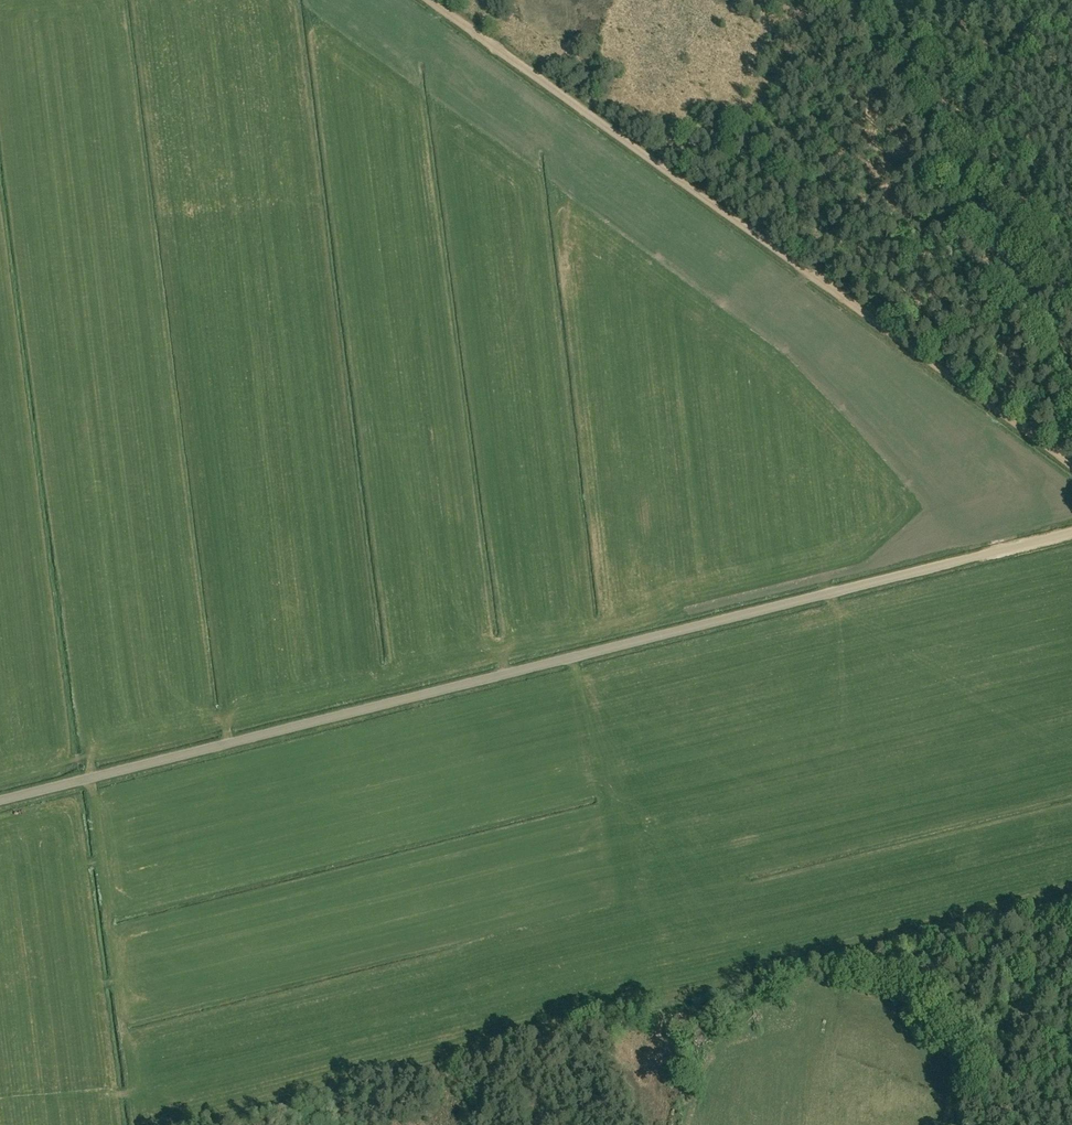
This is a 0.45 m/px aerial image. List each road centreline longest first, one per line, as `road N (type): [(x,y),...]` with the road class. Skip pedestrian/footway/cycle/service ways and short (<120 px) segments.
road 1 (unclassified): [(0,798),(1071,534)]
road 2 (track): [(685,184),(1071,462)]
road 3 (unclassified): [(1071,371),(858,0)]
road 4 (track): [(430,0),(685,184)]

